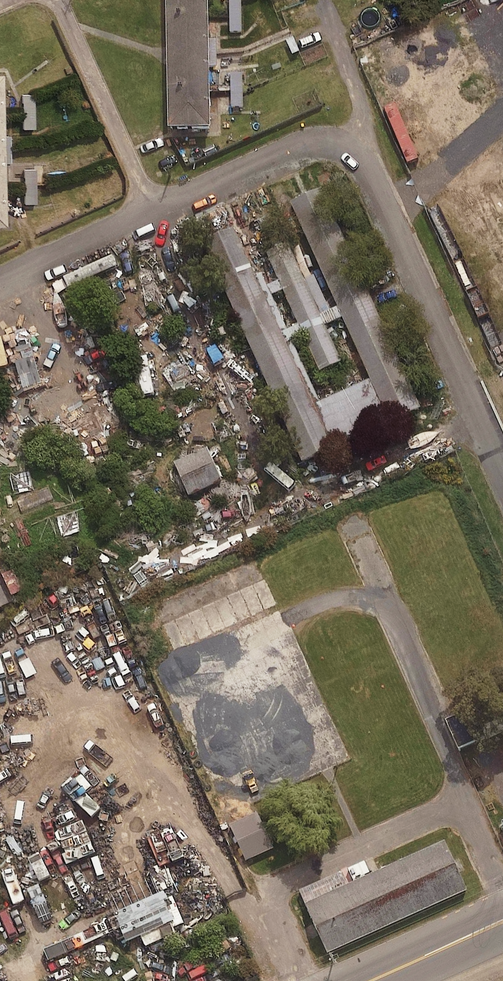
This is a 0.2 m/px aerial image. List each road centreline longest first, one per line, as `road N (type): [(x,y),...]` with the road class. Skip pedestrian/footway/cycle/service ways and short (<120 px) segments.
road 1 (unclassified): [(0,283),(294,148),(335,144),(366,163),(502,466)]
road 2 (secondary): [(369,980),(502,922)]

